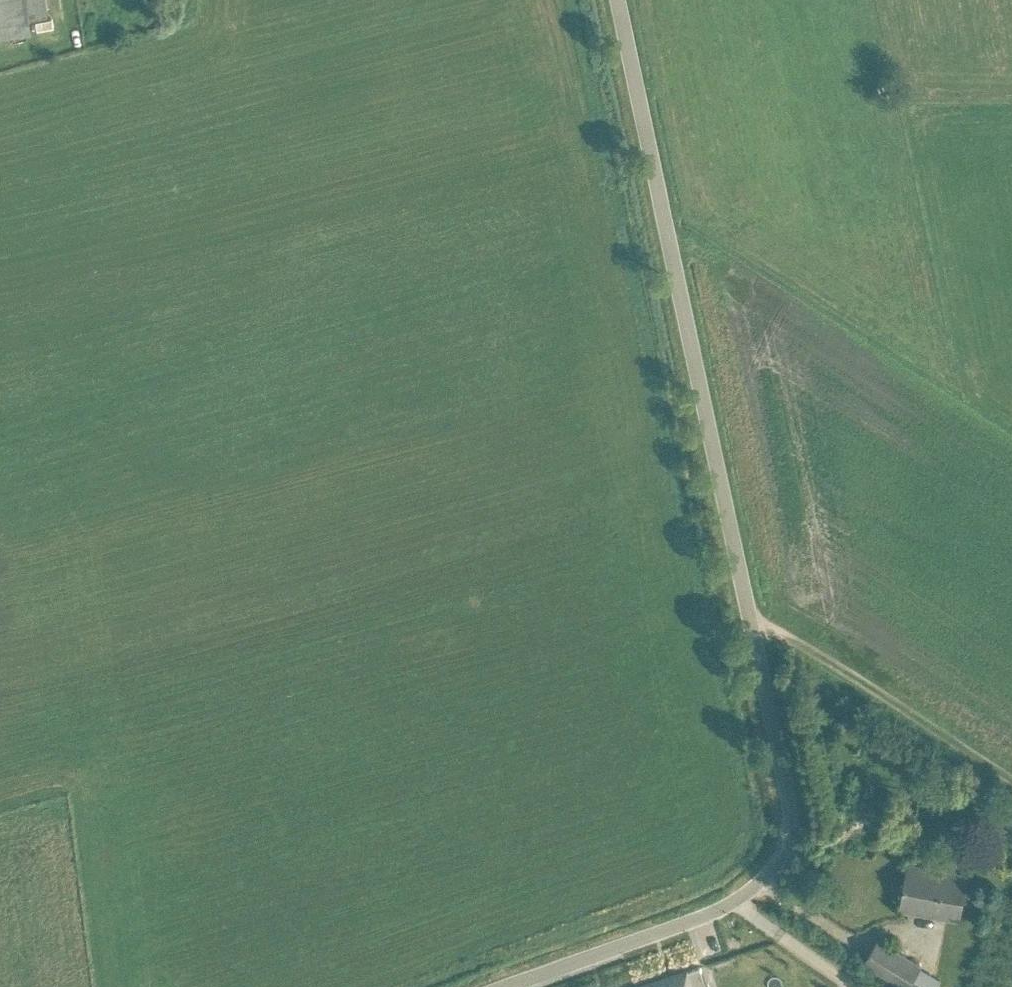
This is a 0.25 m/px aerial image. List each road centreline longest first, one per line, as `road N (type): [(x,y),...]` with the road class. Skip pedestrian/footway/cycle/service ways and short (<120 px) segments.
road 1 (unclassified): [(507,986),(721,908),(775,866),(790,829),(618,0)]
road 2 (track): [(1011,782),(748,613)]

